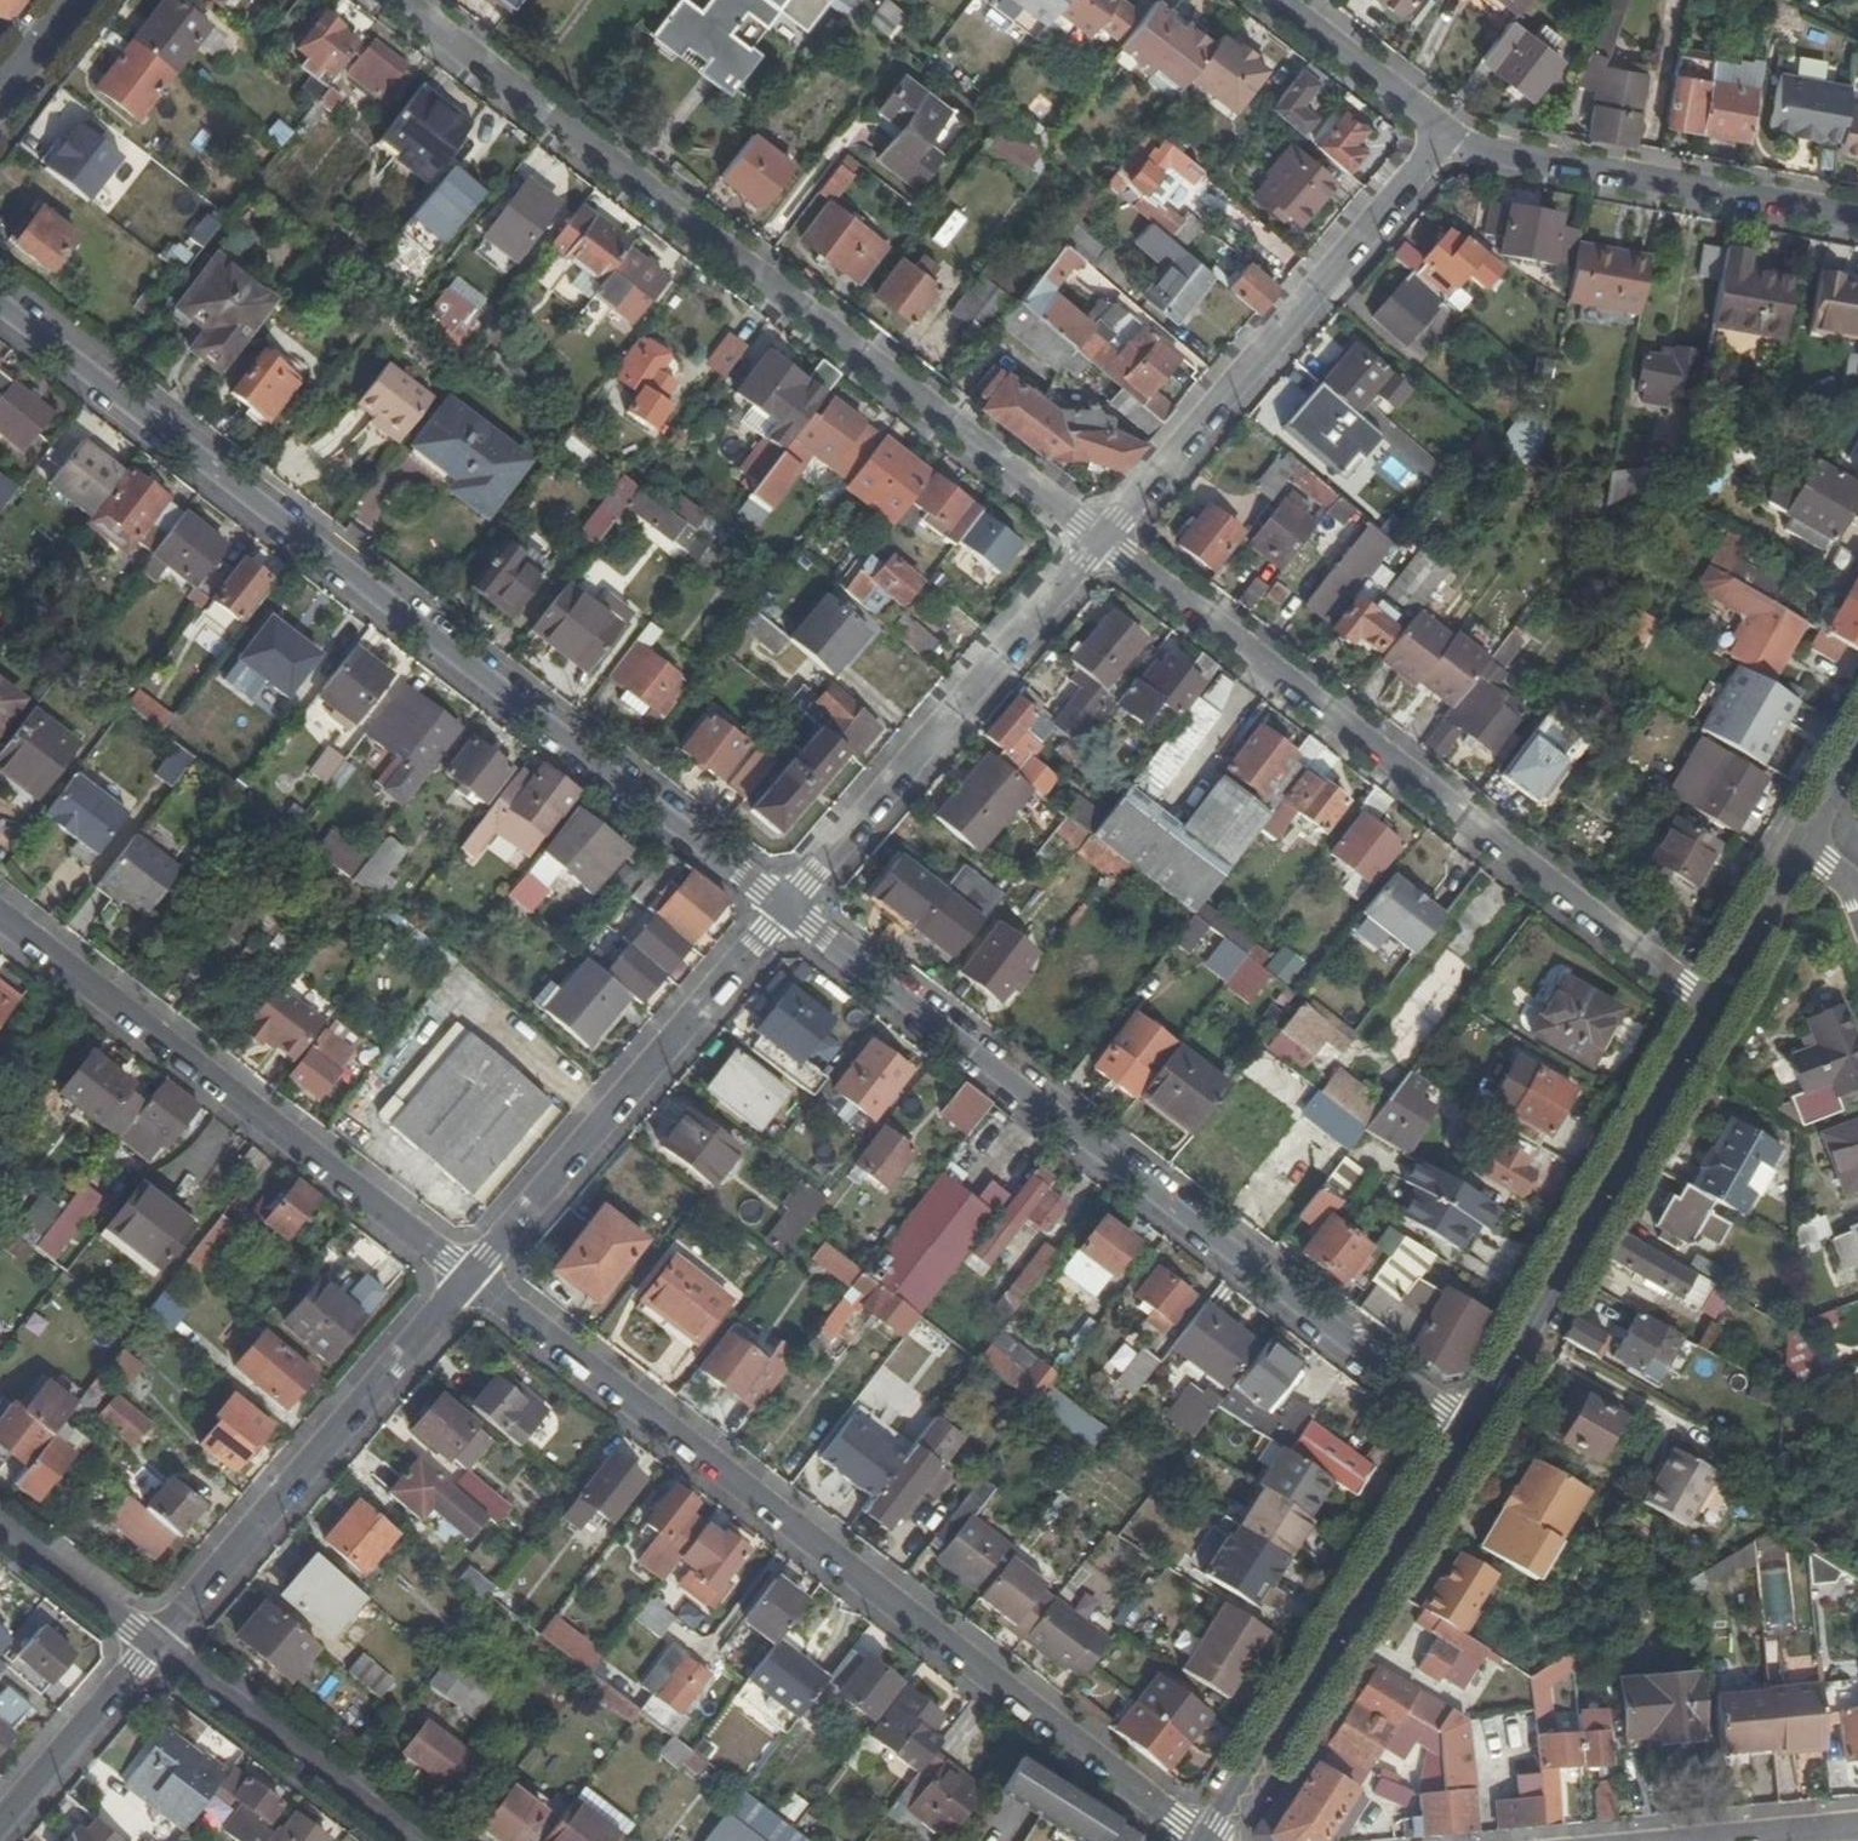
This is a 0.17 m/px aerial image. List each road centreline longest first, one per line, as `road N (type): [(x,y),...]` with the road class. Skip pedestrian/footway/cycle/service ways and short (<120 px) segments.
road 1 (residential): [(0,305),(783,912)]
road 2 (residential): [(1205,1839),(467,1271)]
road 3 (residential): [(402,0),(1108,540)]
road 4 (residential): [(783,912),(1468,1429)]
road 5 (residential): [(1706,1012),(1108,540)]
road 6 (residential): [(467,1271),(0,915)]
road 7 (residential): [(1108,540),(1440,137)]
road 8 (residential): [(783,912),(1108,540)]
road 9 (tertiary): [(1205,1839),(1468,1429)]
road 10 (residential): [(164,1648),(467,1271)]
road 11 (tertiary): [(1468,1429),(1706,1012)]
road 12 (residential): [(467,1271),(783,912)]
road 13 (residential): [(1857,222),(1440,137)]
road 14 (residential): [(416,1840),(164,1648)]
road 15 (residential): [(0,1832),(164,1648)]
road 16 (tertiary): [(1633,1840),(1857,1821)]
road 17 (residential): [(1440,137),(1265,0)]
road 18 (tertiary): [(1706,1012),(1809,823)]
road 19 (residential): [(164,1648),(0,1524)]

